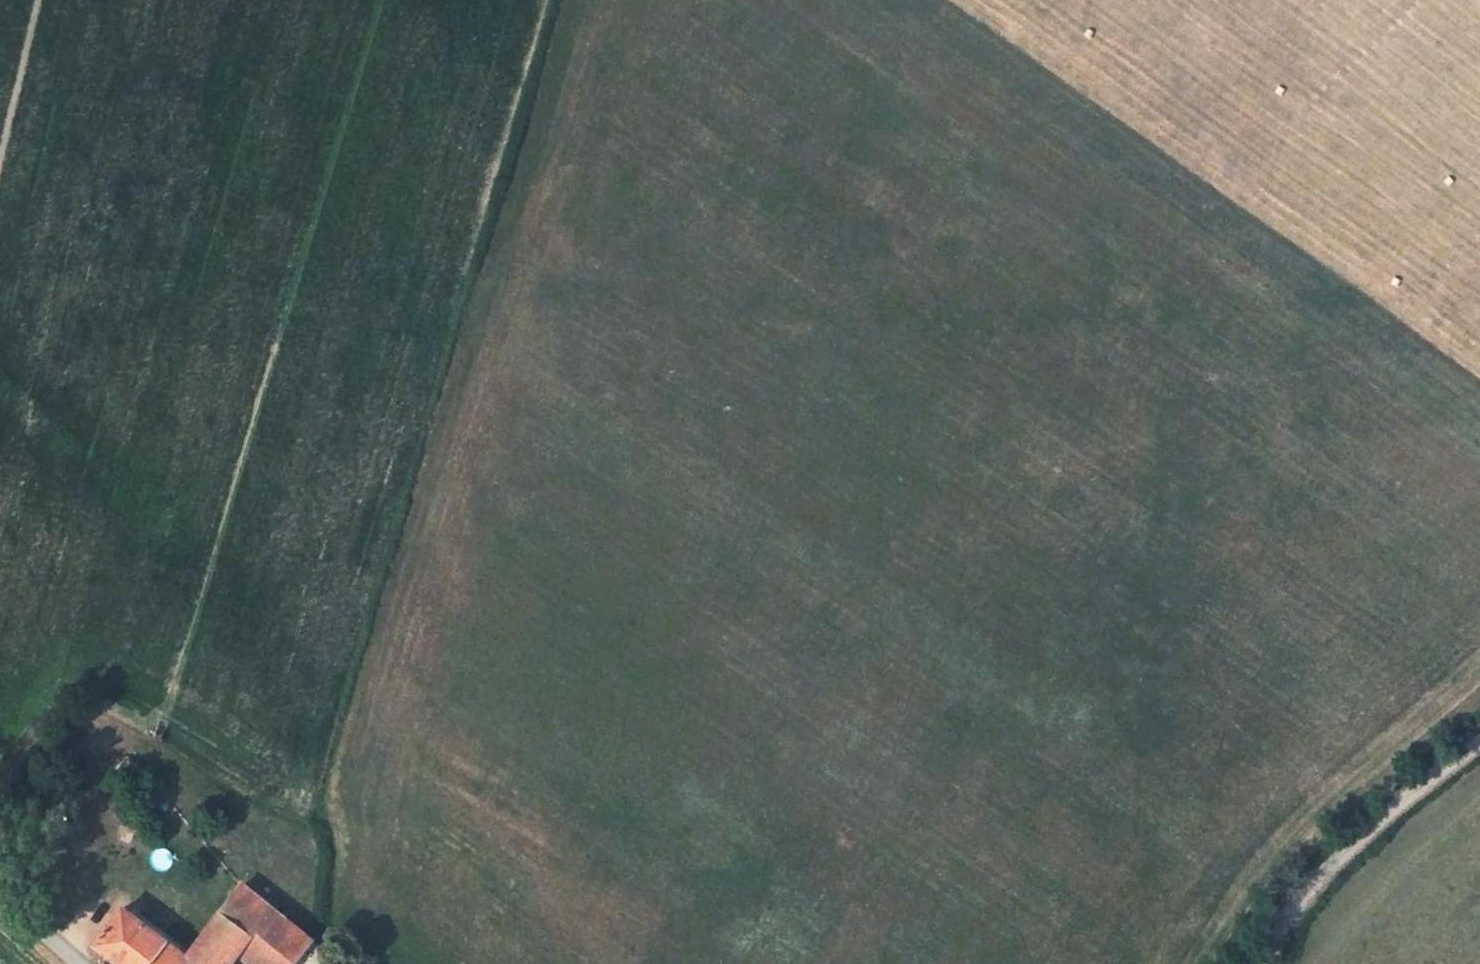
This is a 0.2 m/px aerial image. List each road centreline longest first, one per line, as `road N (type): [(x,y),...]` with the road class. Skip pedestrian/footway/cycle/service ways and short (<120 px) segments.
road 1 (track): [(1479,742),(1341,858),(1258,963)]

